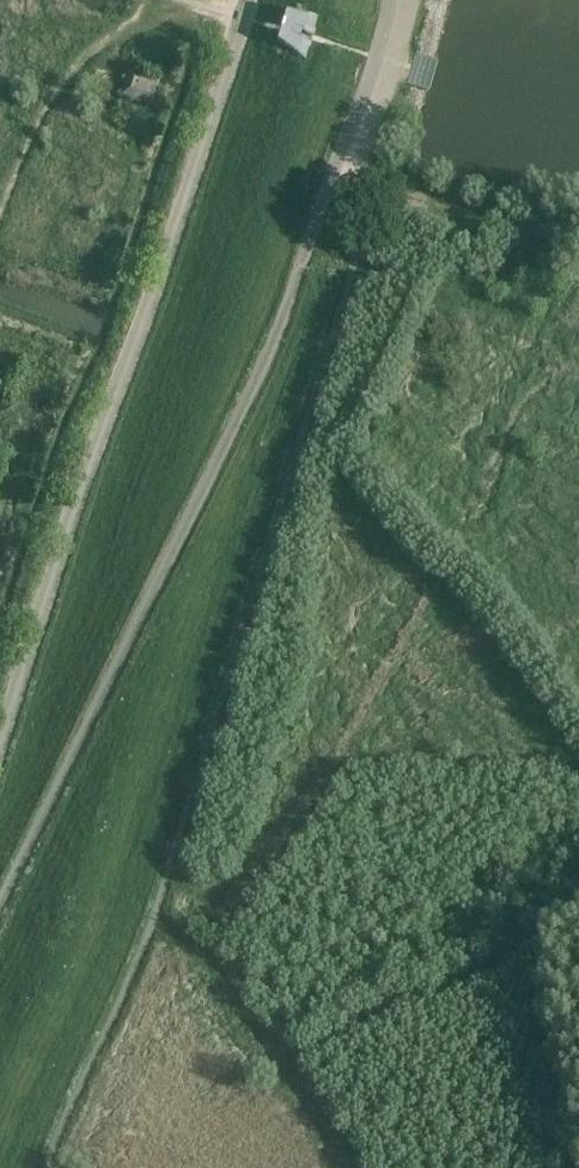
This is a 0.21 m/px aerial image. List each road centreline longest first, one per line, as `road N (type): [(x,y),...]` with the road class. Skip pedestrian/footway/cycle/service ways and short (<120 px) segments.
road 1 (unclassified): [(0,902),(280,329),(390,0)]
road 2 (unclassified): [(0,742),(161,288),(249,0)]

